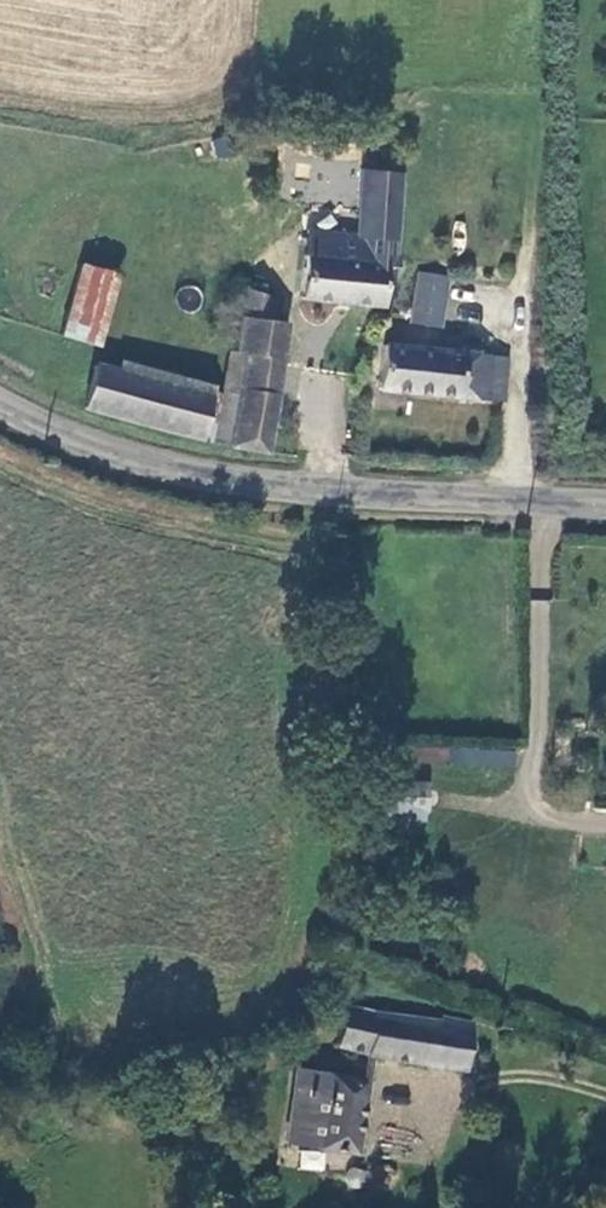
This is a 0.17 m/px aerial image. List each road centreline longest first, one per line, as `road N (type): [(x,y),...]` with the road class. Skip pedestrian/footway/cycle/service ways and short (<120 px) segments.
road 1 (residential): [(0,404),(107,450),(219,476),(346,493),(605,505)]

